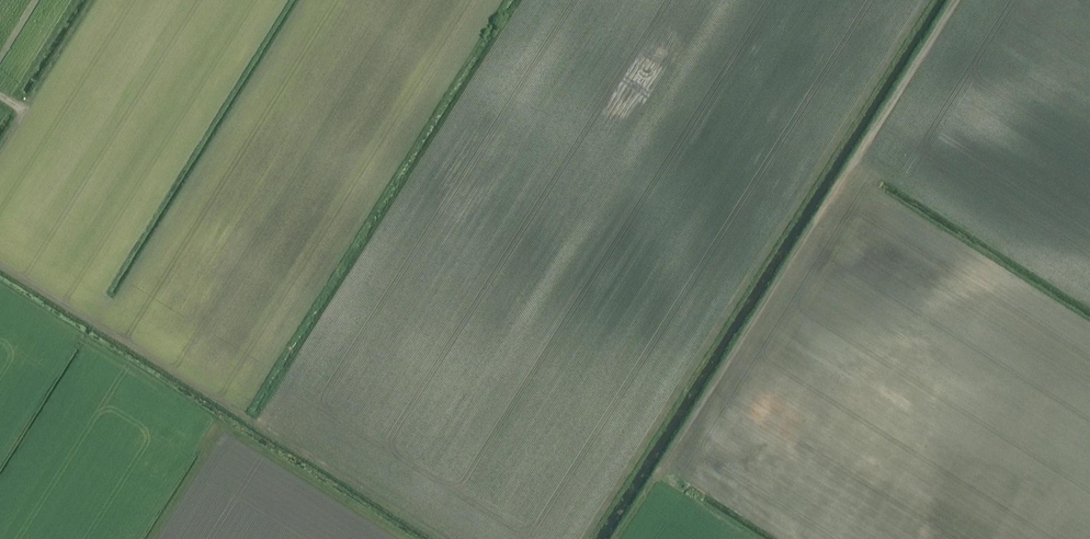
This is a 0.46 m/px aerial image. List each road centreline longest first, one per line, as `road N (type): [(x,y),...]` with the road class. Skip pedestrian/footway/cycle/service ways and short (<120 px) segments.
road 1 (track): [(618,538),(956,0)]

